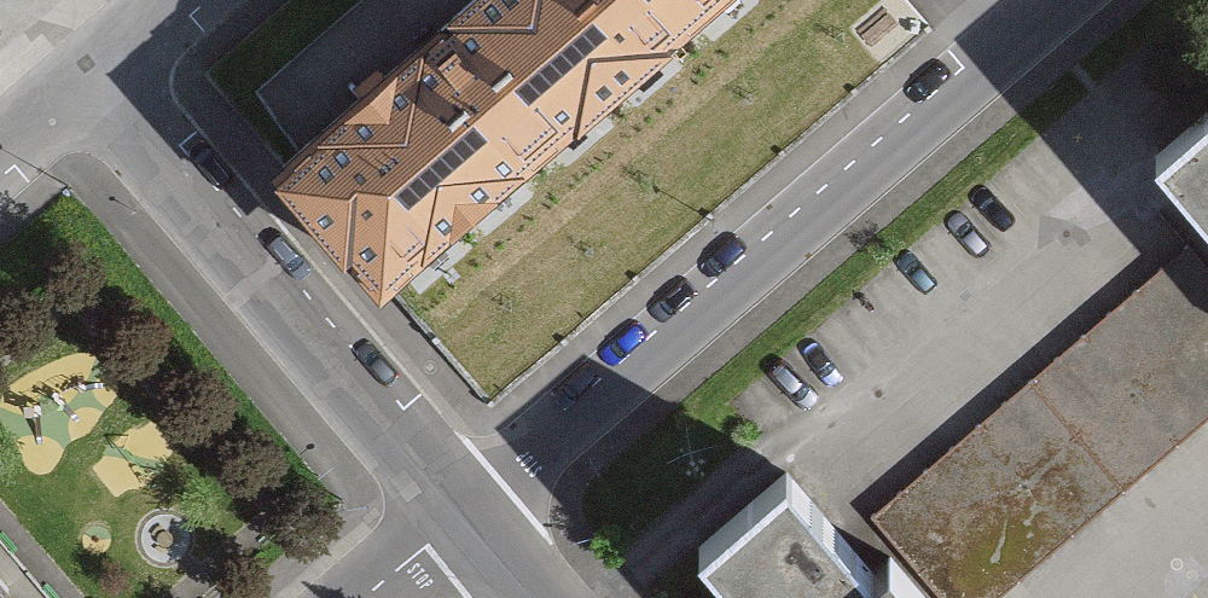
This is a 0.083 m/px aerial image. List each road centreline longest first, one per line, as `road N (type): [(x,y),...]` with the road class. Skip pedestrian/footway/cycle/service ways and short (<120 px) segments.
road 1 (residential): [(1073,0),(461,514)]
road 2 (residential): [(82,77),(461,514)]
road 3 (residential): [(360,597),(461,514)]

